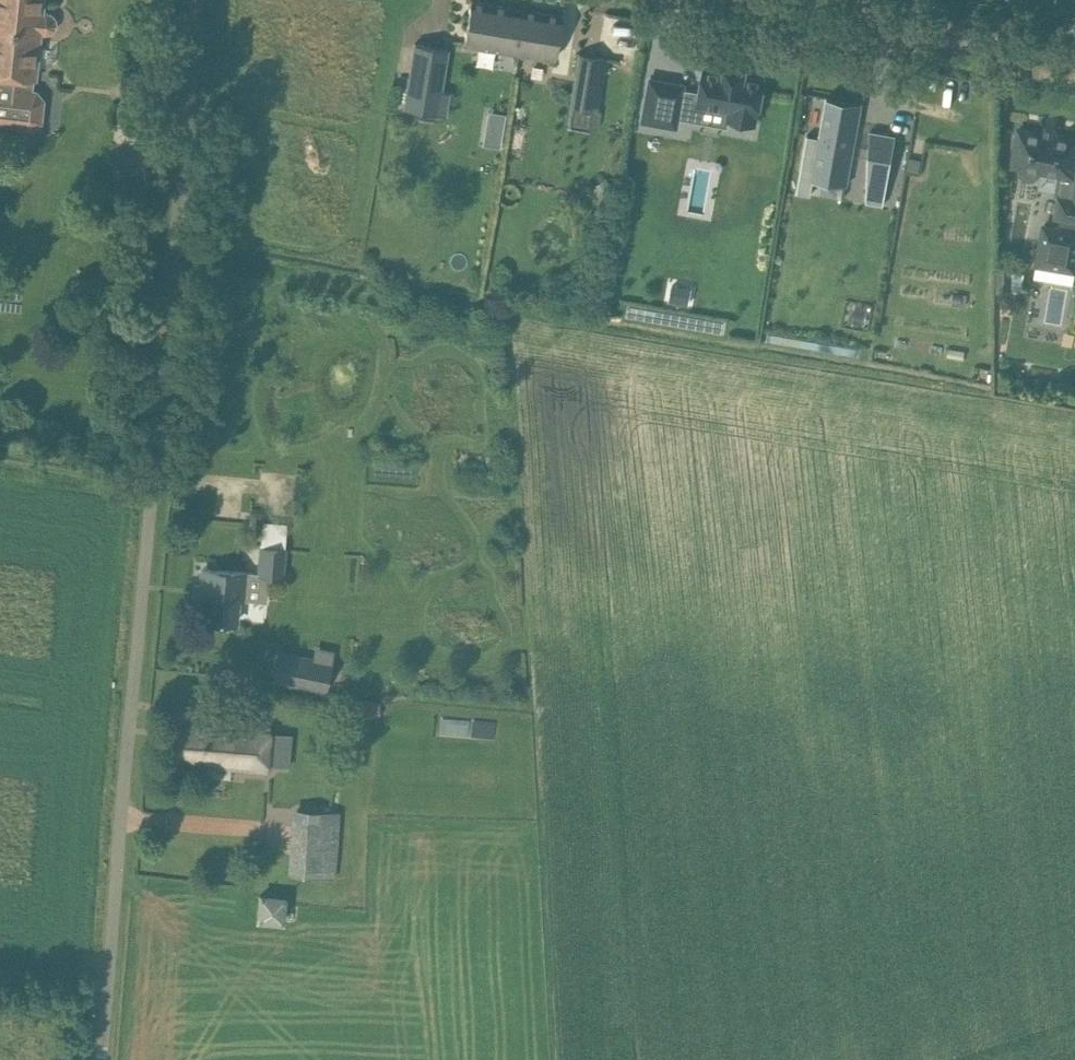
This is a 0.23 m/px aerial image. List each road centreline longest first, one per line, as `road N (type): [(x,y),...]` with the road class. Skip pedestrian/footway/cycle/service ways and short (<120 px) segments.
road 1 (unclassified): [(102,1059),(198,0)]
road 2 (unclassified): [(1074,57),(743,0)]

